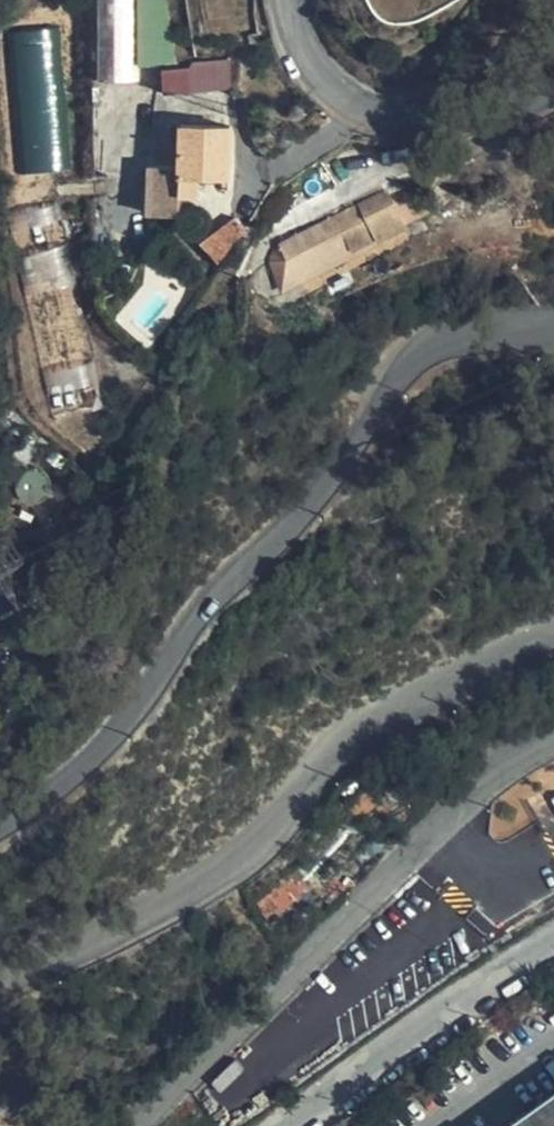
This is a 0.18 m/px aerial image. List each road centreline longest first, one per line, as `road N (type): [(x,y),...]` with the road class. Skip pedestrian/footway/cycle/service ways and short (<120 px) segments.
road 1 (tertiary): [(0,830),(118,731),(234,577),(293,525),(435,348),(476,333),(553,329)]
road 2 (tertiary): [(553,634),(353,736),(278,823),(192,889),(0,985)]
road 3 (tertiary): [(144,1125),(461,810),(518,758),(553,744)]
road 4 (tertiary): [(553,92),(454,120),(371,111),(335,88),(314,59),(292,0)]

